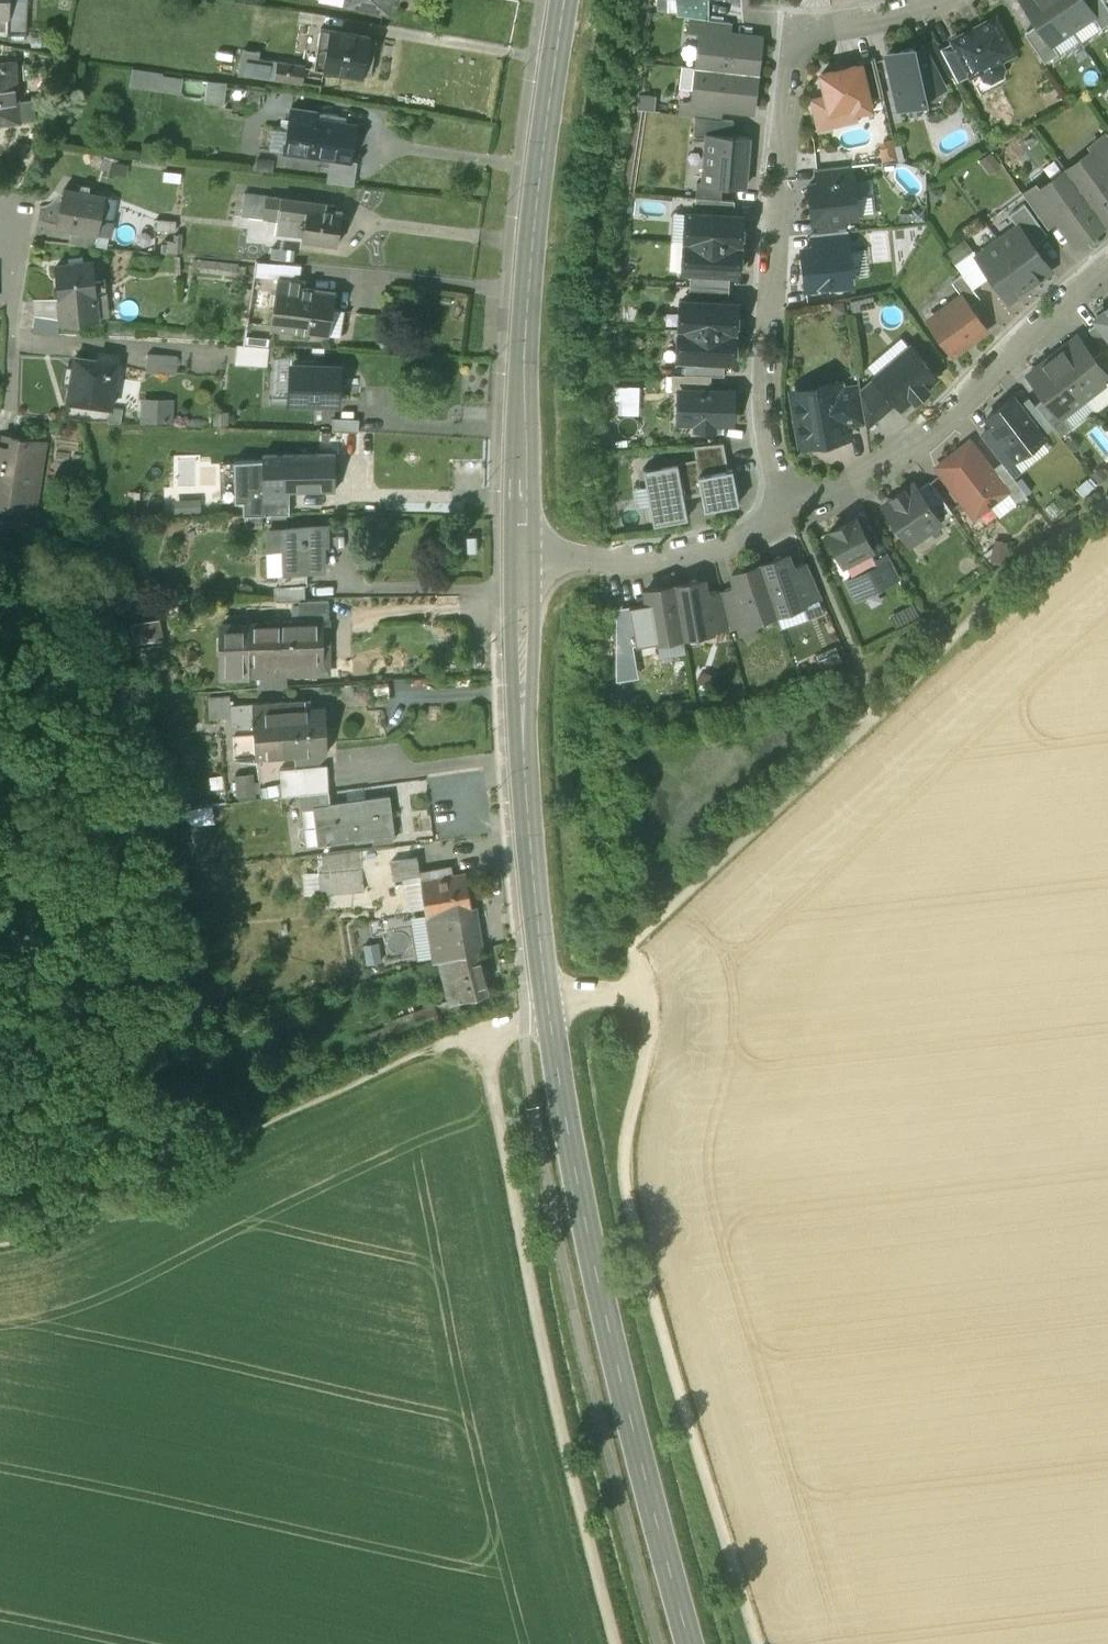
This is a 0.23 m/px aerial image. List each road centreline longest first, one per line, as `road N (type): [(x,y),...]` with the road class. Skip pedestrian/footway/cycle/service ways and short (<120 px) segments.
road 1 (secondary): [(690,1643),(607,1332),(548,1019),(526,818),(521,562)]
road 2 (track): [(481,1036),(566,1460),(615,1643)]
road 3 (secondary): [(521,562),(530,239),(563,0)]
road 4 (track): [(0,1243),(115,1209),(382,1071),(481,1036)]
road 5 (residential): [(791,510),(760,416),(761,362),(799,25)]
road 6 (residential): [(791,510),(846,487),(1107,272)]
road 7 (residential): [(521,562),(707,549),(754,534),(791,510)]
road 8 (track): [(481,1036),(643,987)]
road 9 (residential): [(937,0),(868,25),(799,25)]

